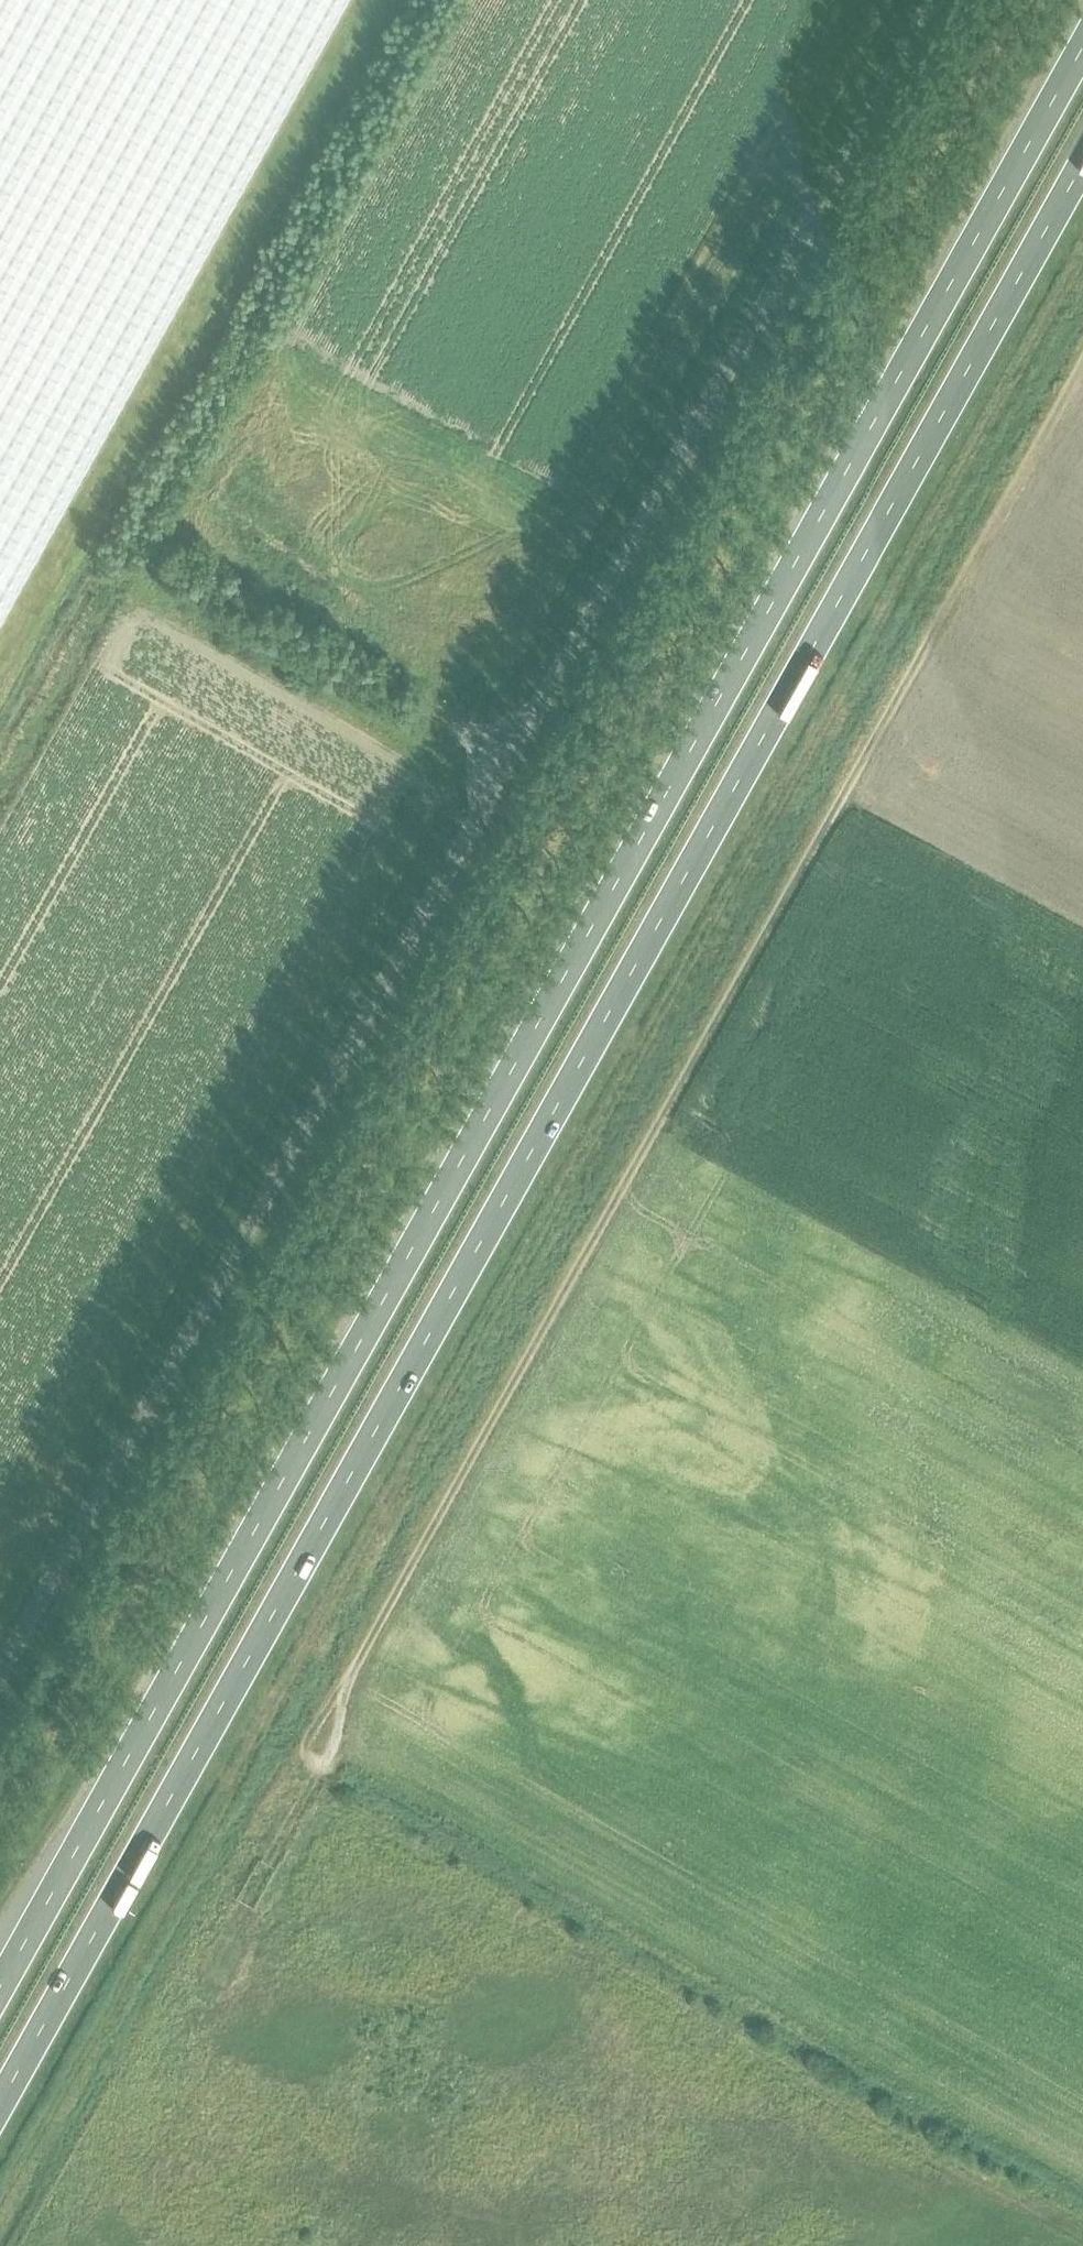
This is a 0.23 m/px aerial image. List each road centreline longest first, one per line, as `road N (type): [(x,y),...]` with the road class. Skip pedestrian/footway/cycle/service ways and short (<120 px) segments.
road 1 (trunk): [(1082,46),(0,1988)]
road 2 (trunk): [(0,2104),(1082,162)]
road 3 (unclassified): [(0,1676),(934,0)]

